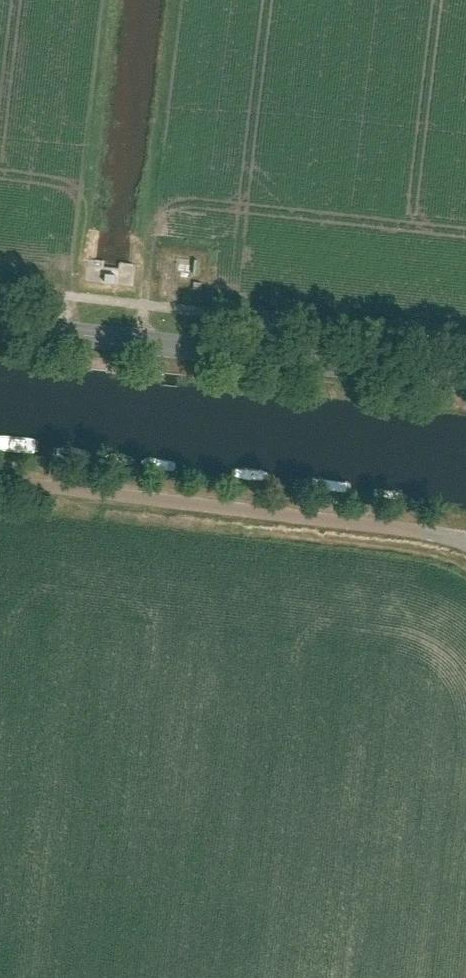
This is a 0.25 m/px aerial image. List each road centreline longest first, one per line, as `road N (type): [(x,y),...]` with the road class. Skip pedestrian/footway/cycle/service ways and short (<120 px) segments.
road 1 (unclassified): [(465,542),(420,530),(0,481)]
road 2 (tertiary): [(465,379),(0,324)]
road 3 (track): [(73,298),(114,0)]

